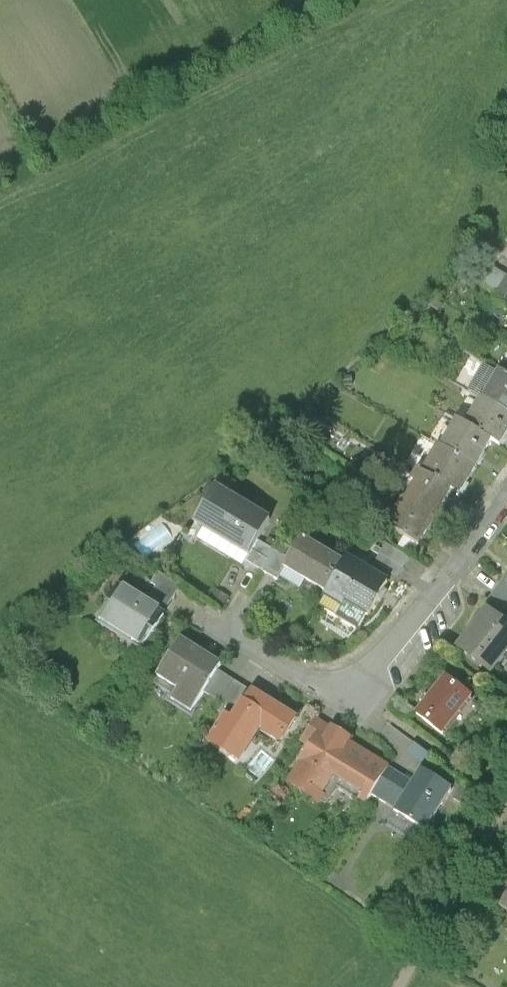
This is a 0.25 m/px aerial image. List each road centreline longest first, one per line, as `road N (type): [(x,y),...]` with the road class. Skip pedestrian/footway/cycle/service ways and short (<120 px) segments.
road 1 (residential): [(506,503),(364,684),(337,689),(307,682),(206,623)]

